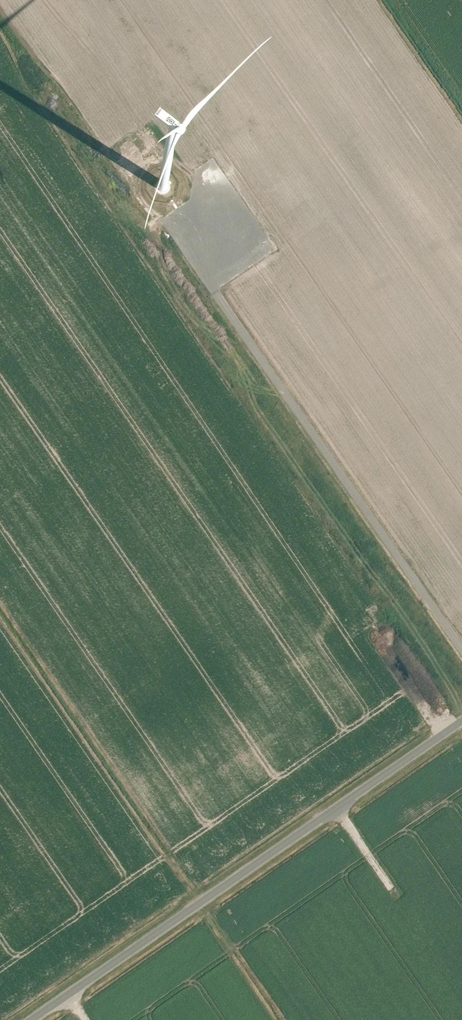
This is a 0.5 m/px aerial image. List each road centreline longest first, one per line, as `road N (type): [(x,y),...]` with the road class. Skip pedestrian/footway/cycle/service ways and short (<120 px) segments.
road 1 (unclassified): [(30,1019),(461,721)]

